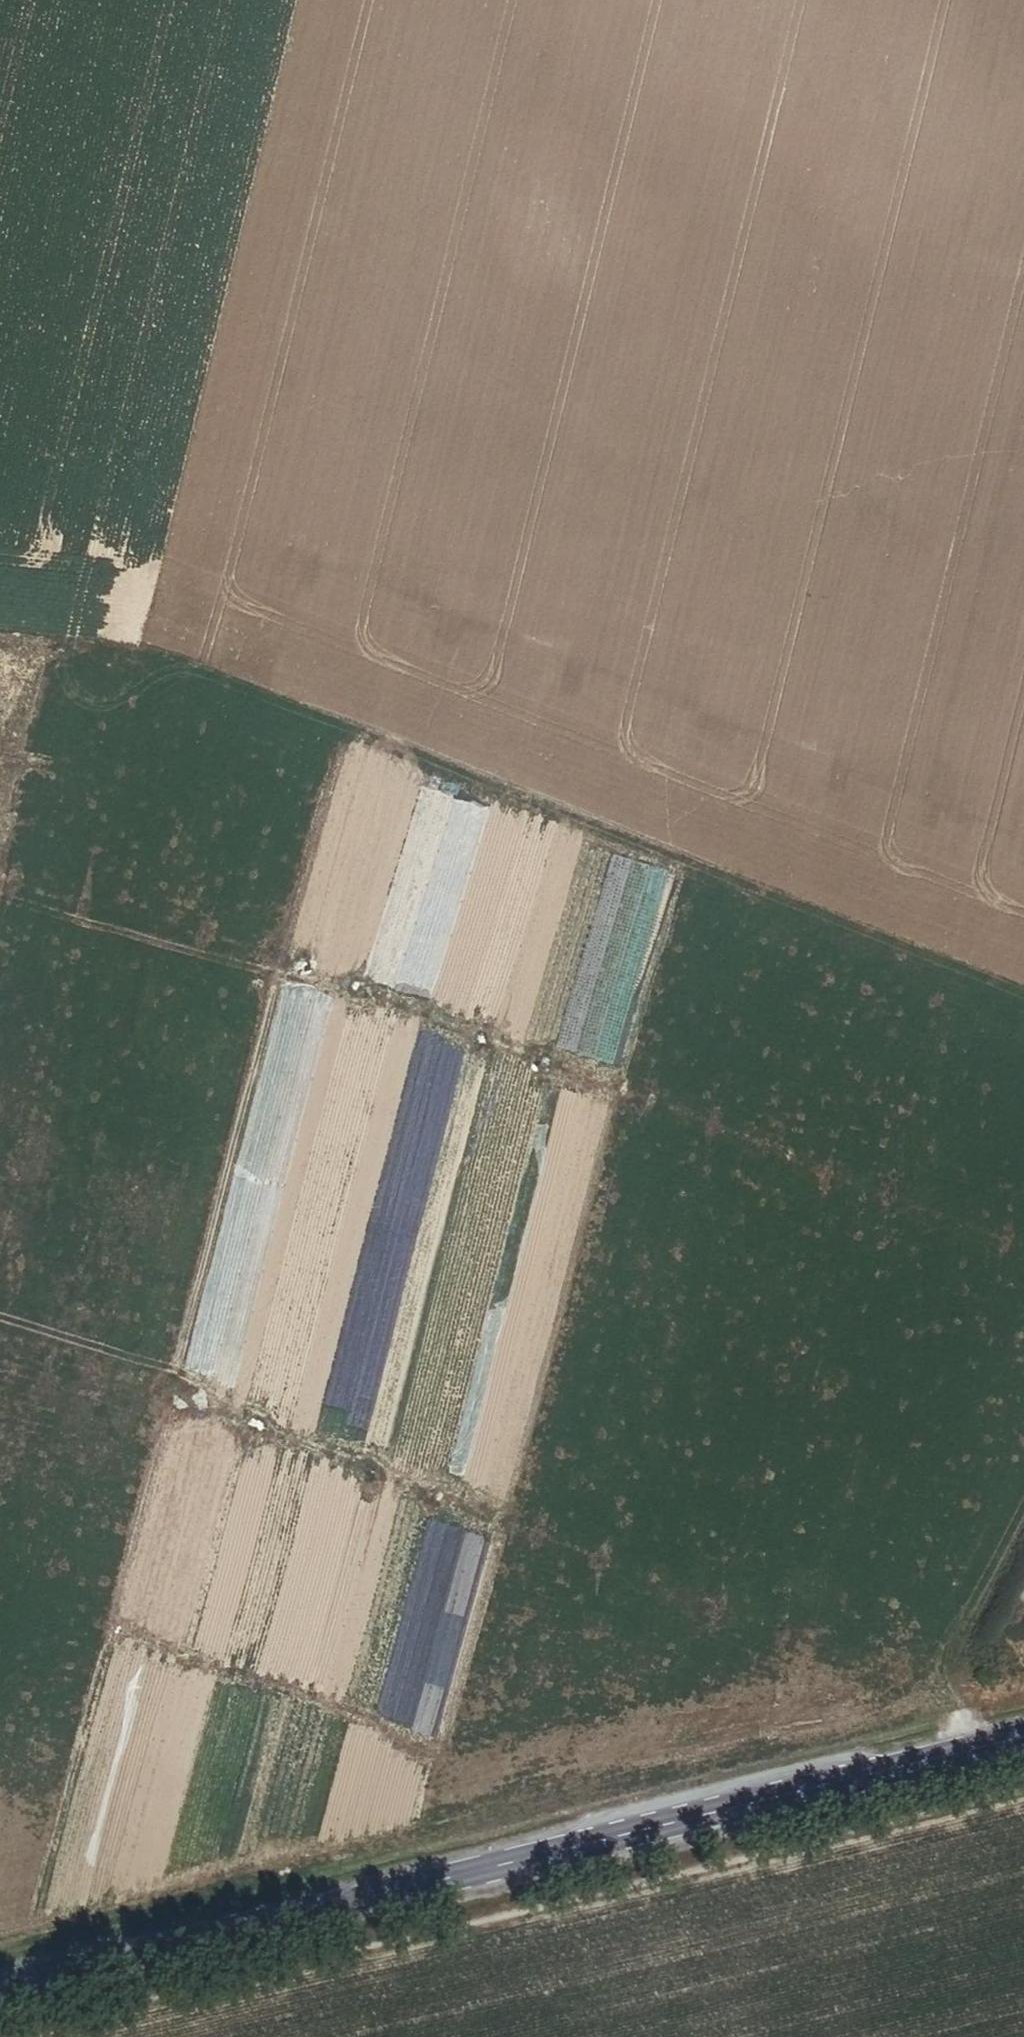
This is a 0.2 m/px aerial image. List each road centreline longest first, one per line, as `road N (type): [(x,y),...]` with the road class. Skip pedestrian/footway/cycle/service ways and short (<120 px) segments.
road 1 (tertiary): [(0,1987),(1023,1737)]

